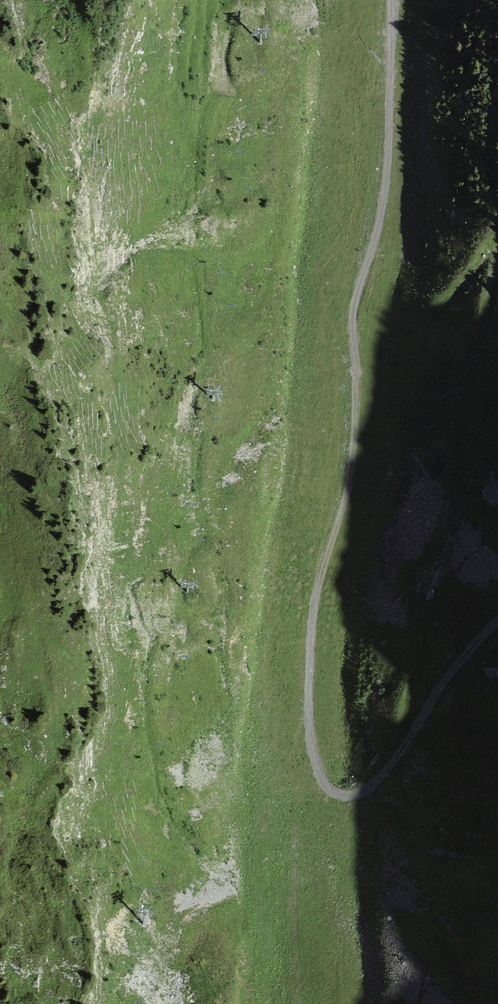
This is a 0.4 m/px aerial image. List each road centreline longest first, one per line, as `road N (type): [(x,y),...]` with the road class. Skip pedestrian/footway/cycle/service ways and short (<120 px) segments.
road 1 (track): [(497,617),(452,663),(385,768),(347,793),(320,785),(308,608),(344,474),(346,300),(380,183),(386,0)]
road 2 (track): [(347,317),(374,335),(393,334),(433,307),(483,253),(492,255),(479,323),(457,373),(447,510),(417,588),(406,691),(415,720)]

